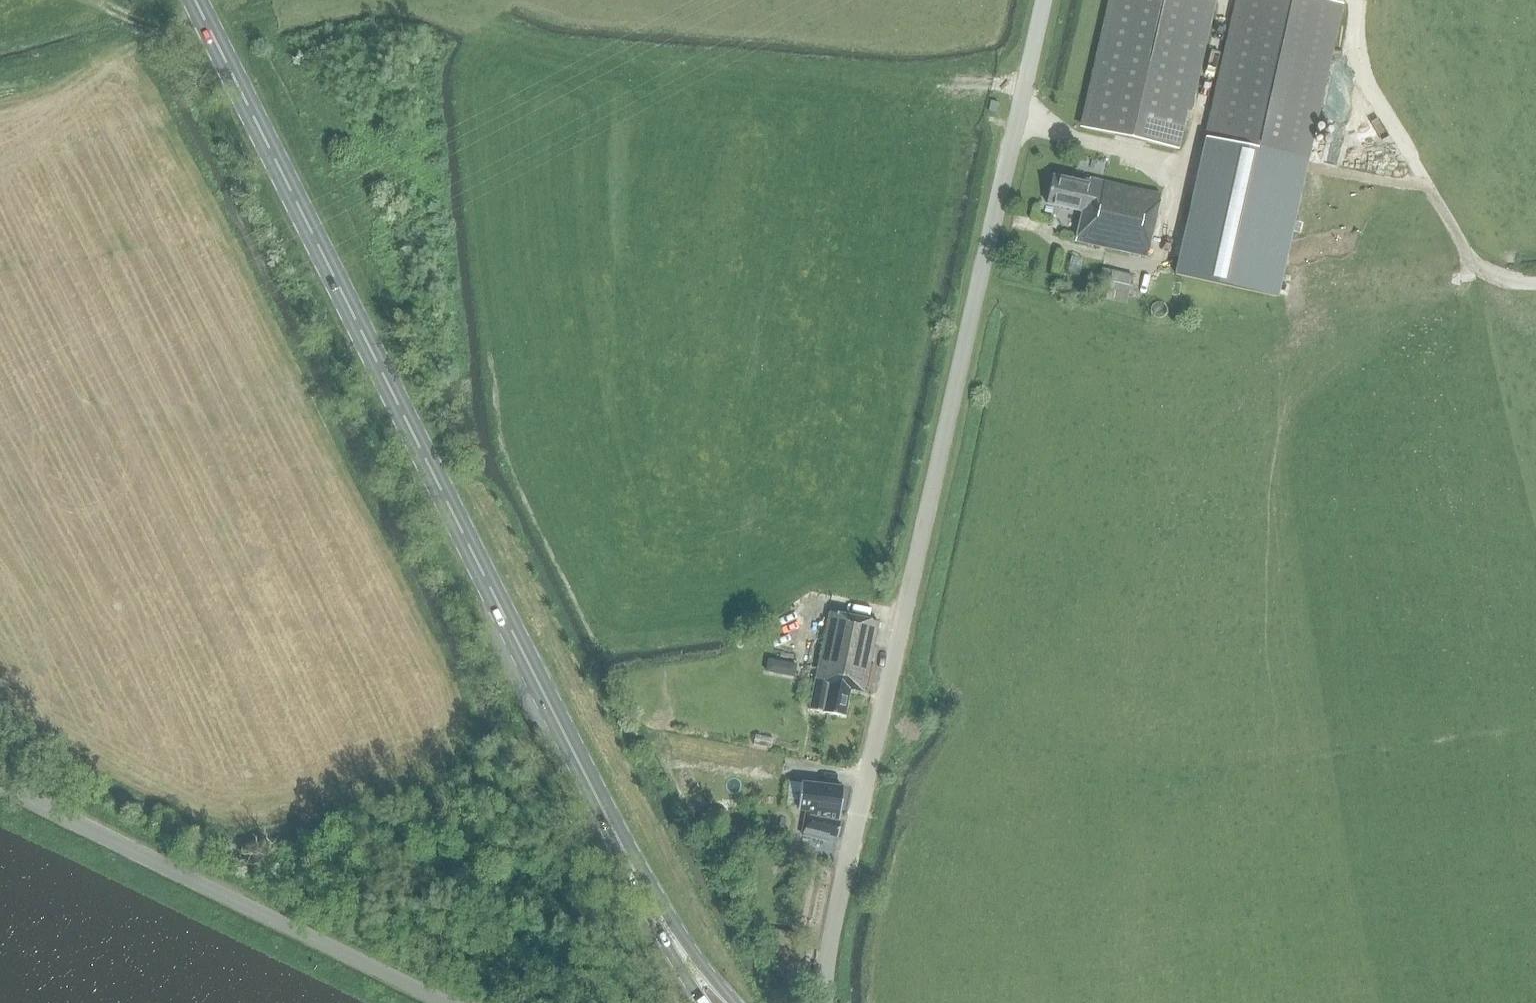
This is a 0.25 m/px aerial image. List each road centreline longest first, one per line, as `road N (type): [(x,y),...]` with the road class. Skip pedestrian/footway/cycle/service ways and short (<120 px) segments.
road 1 (primary): [(719,1002),(675,946),(590,788),(195,0)]
road 2 (unclassified): [(821,1002),(835,904),(1045,0)]
road 3 (unclassified): [(446,1002),(0,787)]

